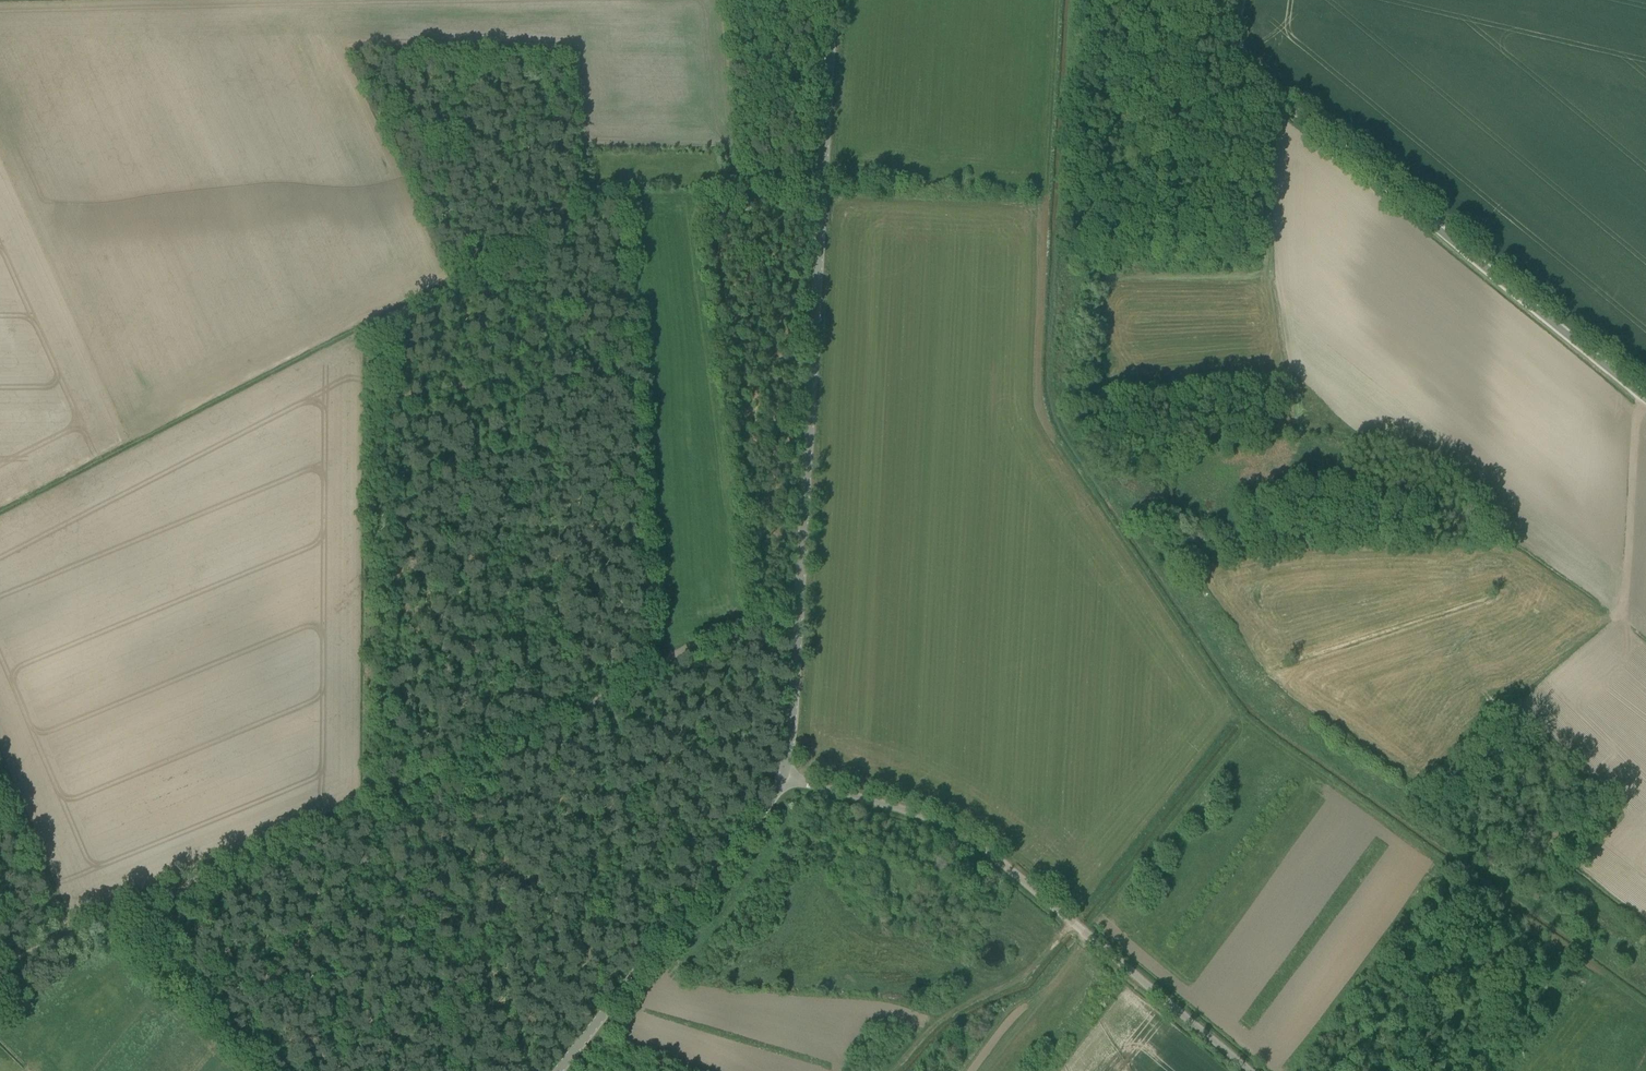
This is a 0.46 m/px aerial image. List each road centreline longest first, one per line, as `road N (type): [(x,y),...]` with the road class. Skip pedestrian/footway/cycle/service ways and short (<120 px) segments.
road 1 (track): [(743,617),(371,802),(0,962)]
road 2 (unclassified): [(787,776),(833,0)]
road 3 (unclassified): [(1645,396),(1253,73),(1241,44),(1243,0)]
road 4 (unclassified): [(1249,1070),(999,859),(946,826),(787,776)]
road 5 (unclassified): [(557,1070),(787,776)]

